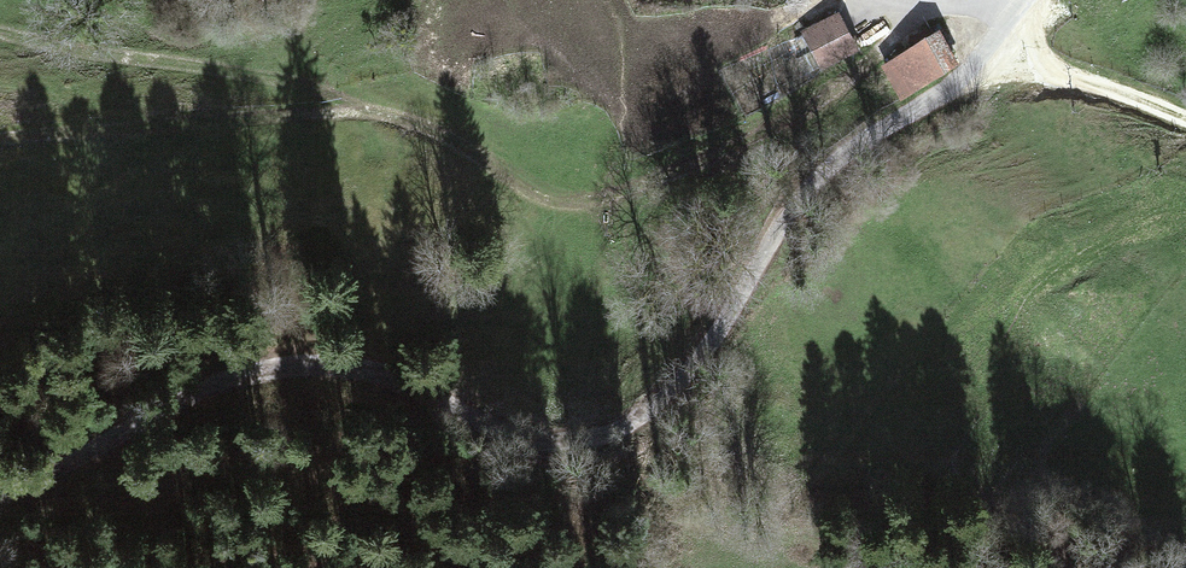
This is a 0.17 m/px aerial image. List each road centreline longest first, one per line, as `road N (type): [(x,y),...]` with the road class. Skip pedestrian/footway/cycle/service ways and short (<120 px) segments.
road 1 (unclassified): [(1027,0),(985,60),(833,187),(751,297),(645,407),(615,419),(568,420),(360,364),(269,362),(182,390),(0,494)]
road 2 (track): [(0,148),(346,116),(428,136),(560,218),(641,216),(751,297)]
road 3 (track): [(1185,102),(1076,60),(1002,43)]

